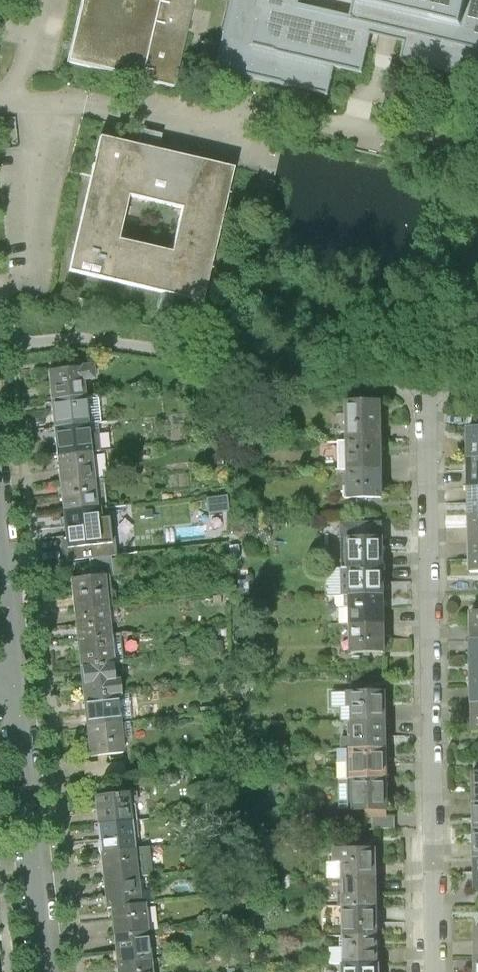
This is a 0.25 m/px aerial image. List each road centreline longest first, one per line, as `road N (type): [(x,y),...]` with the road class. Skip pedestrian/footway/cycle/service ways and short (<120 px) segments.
road 1 (residential): [(435,971),(425,382)]
road 2 (residential): [(49,971),(14,689)]
road 3 (residential): [(14,689),(0,551)]

